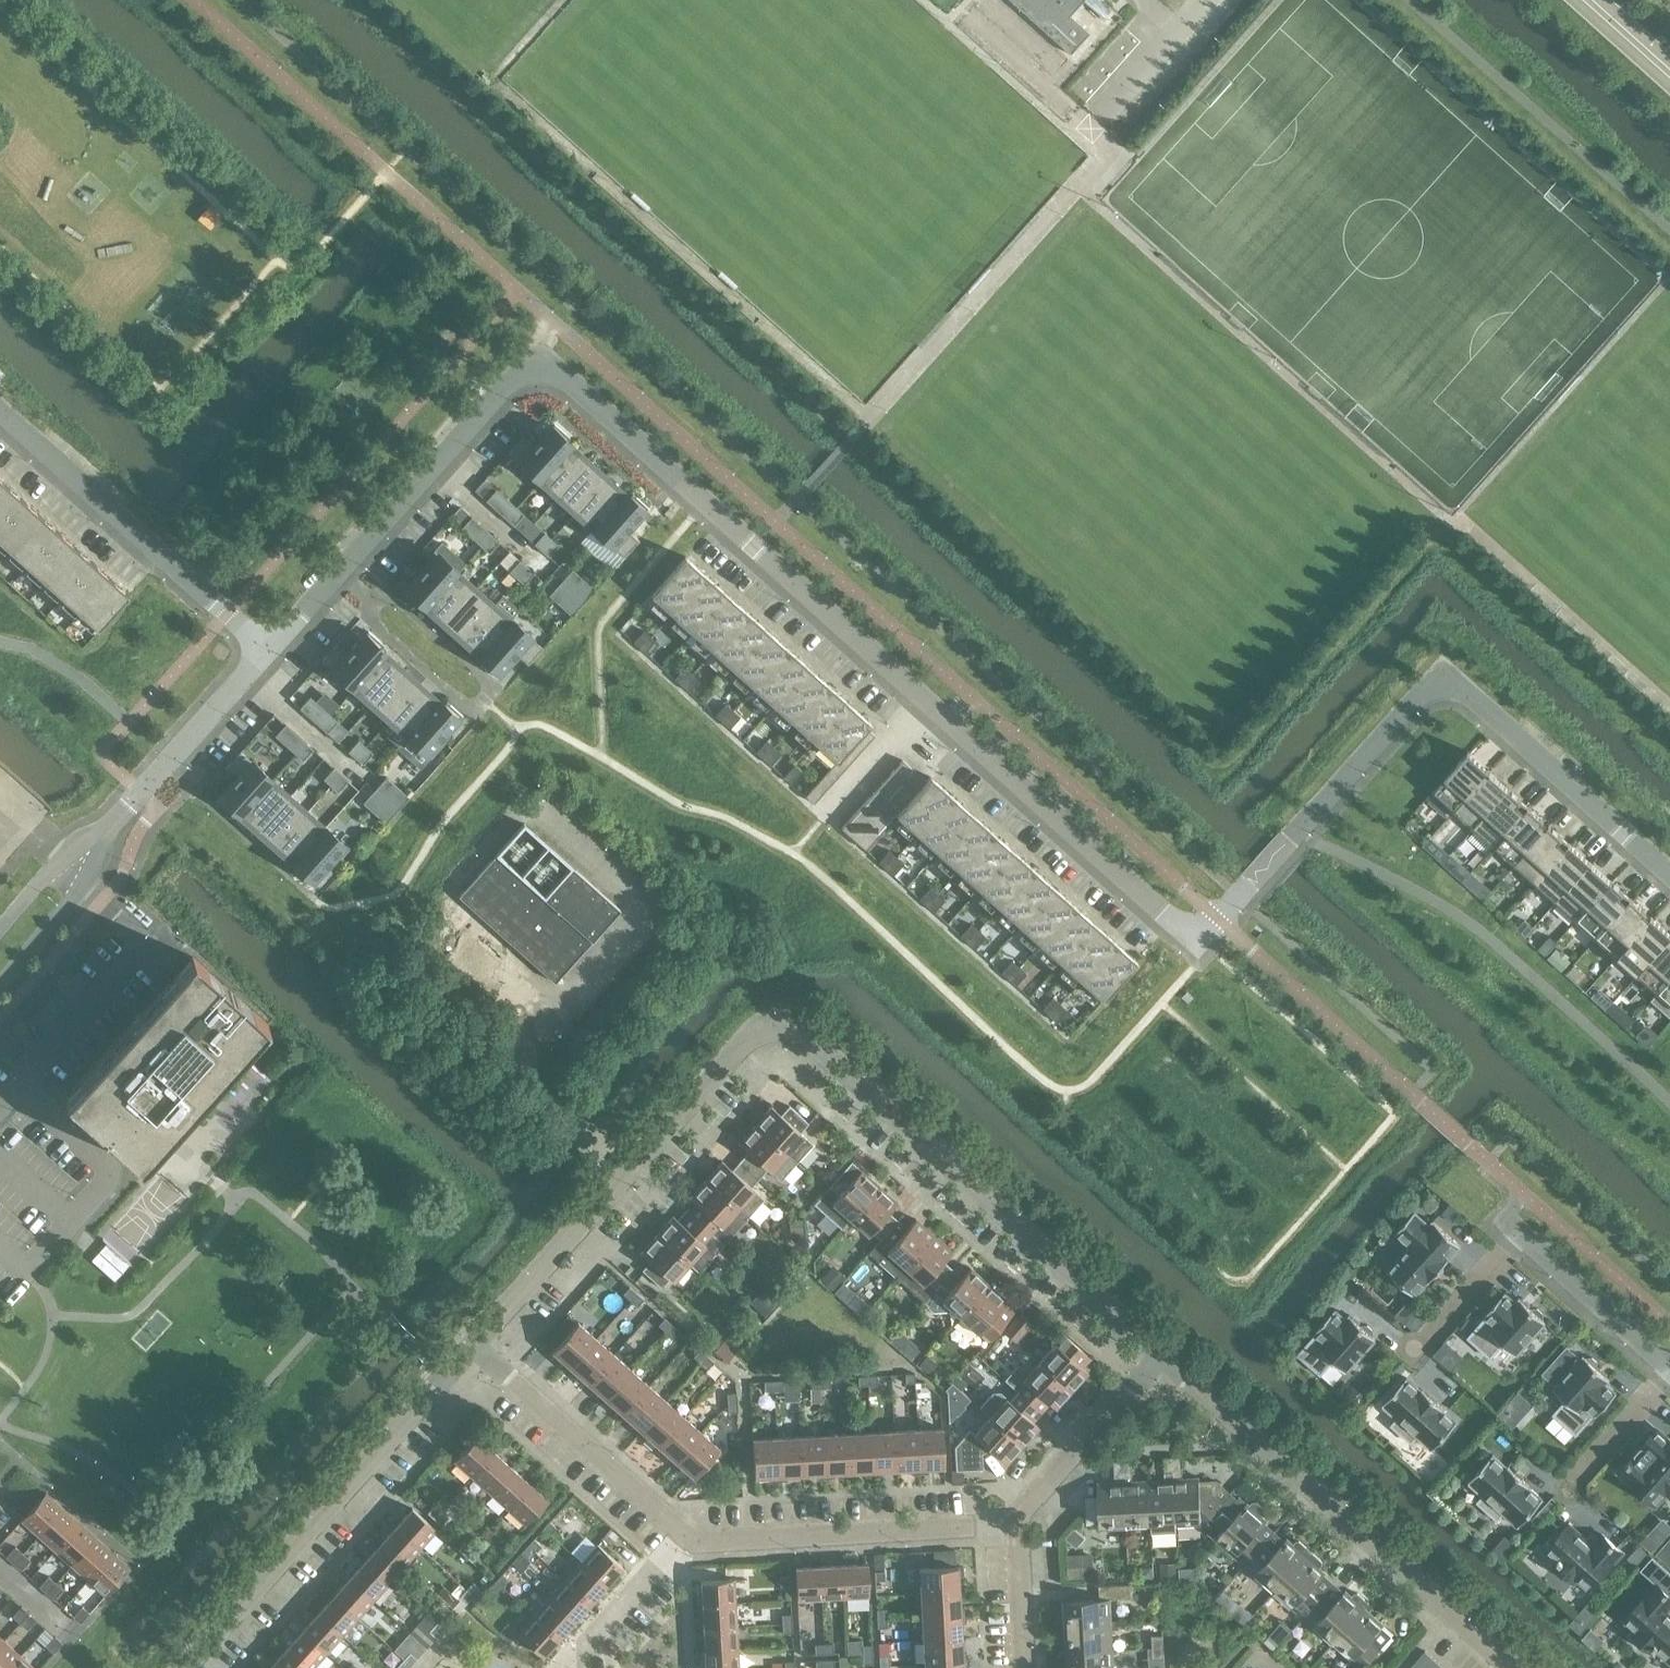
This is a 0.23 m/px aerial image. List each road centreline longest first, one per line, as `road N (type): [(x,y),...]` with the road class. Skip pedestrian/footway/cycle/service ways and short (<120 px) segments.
road 1 (residential): [(268,649),(521,369),(538,361),(1199,940),(1425,693),(1447,684),(1472,692),(1669,872)]
road 2 (residential): [(475,1343),(746,1035),(771,1025),(799,1031),(1158,1355)]
road 3 (residential): [(1158,1355),(1513,1667)]
road 4 (residential): [(190,1667),(475,1343)]
road 5 (residential): [(1669,1365),(1521,1230),(1412,1348)]
road 6 (residential): [(0,410),(268,649)]
road 7 (residential): [(686,1536),(1017,1524)]
road 8 (residential): [(475,1343),(686,1536)]
road 9 (residential): [(1017,1524),(1158,1355)]
road 10 (unclassified): [(0,982),(77,893),(125,806)]
road 11 (residential): [(125,806),(268,649)]
road 12 (unclassified): [(125,806),(0,927)]
road 13 (residential): [(587,1667),(587,1638),(686,1536)]
road 14 (residential): [(1669,1374),(1568,1487)]
road 15 (residential): [(1027,1667),(1017,1524)]

